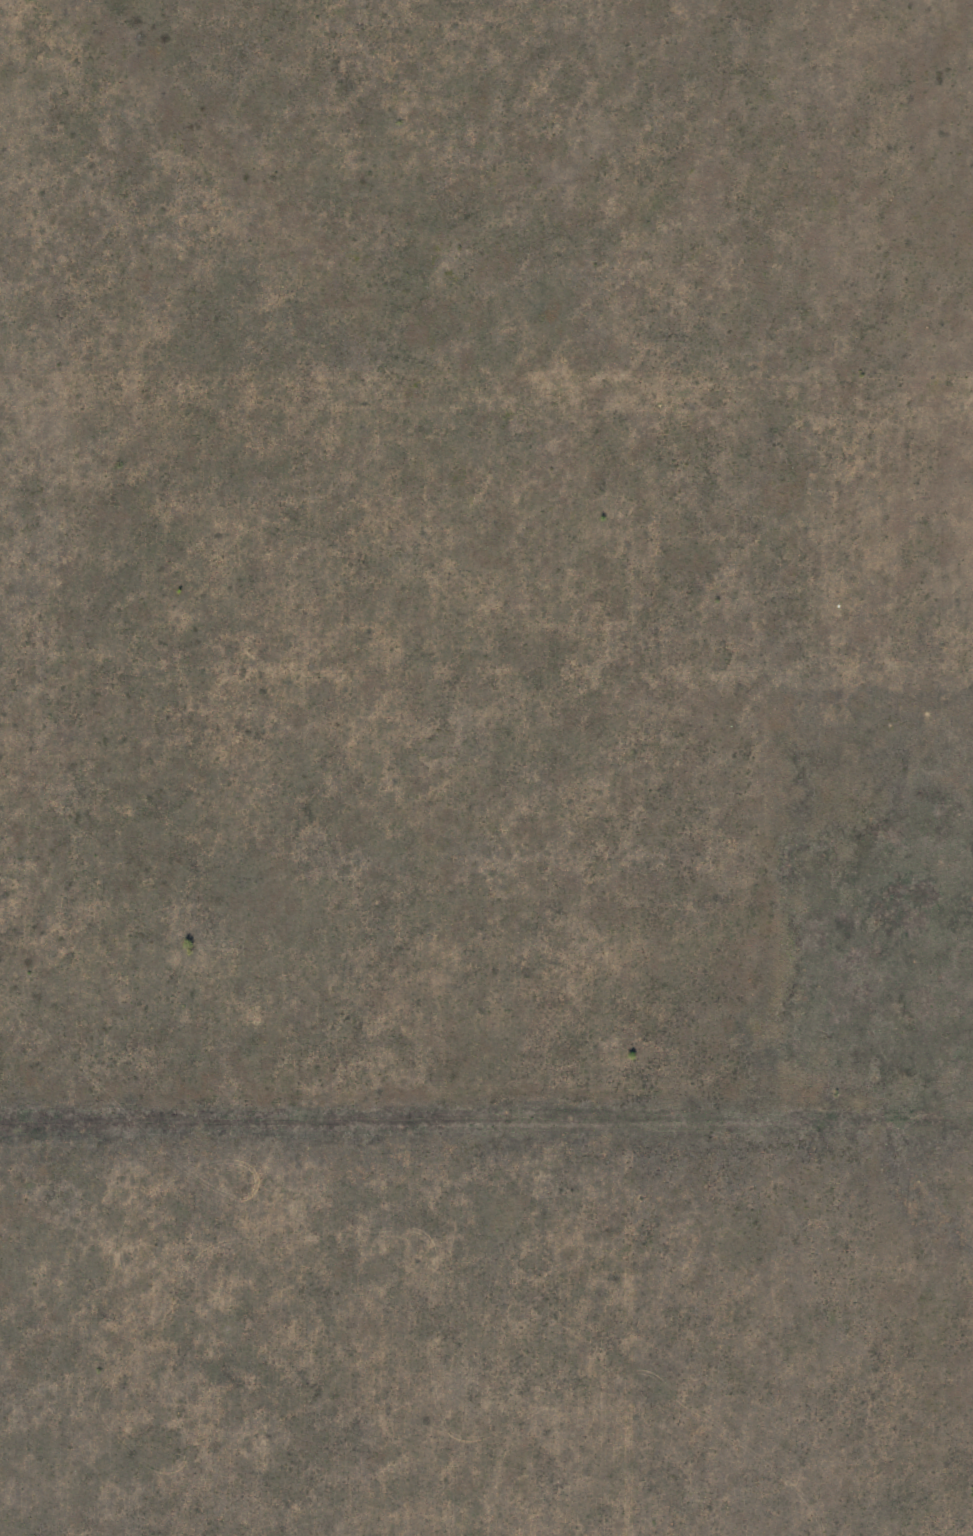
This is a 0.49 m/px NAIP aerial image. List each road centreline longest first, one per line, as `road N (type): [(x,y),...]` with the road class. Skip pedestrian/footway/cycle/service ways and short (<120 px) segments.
road 1 (residential): [(972,1116),(0,1110)]

